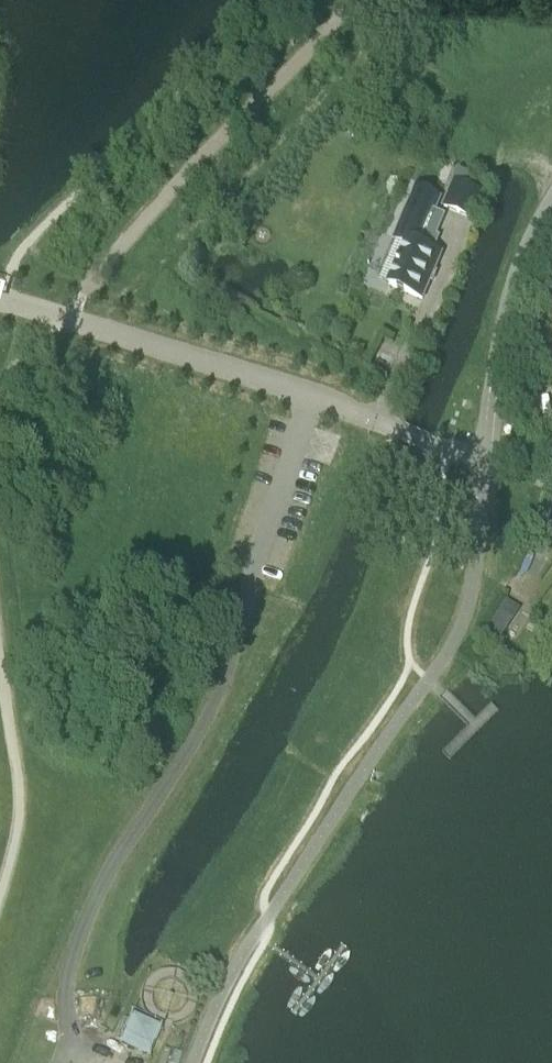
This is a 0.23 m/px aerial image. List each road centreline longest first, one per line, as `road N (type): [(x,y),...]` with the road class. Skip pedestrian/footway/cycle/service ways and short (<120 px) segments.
road 1 (track): [(90,1062),(70,1044),(63,1007),(77,946),(106,875),(208,706),(251,583)]
road 2 (unclassified): [(483,454),(445,449),(0,298)]

